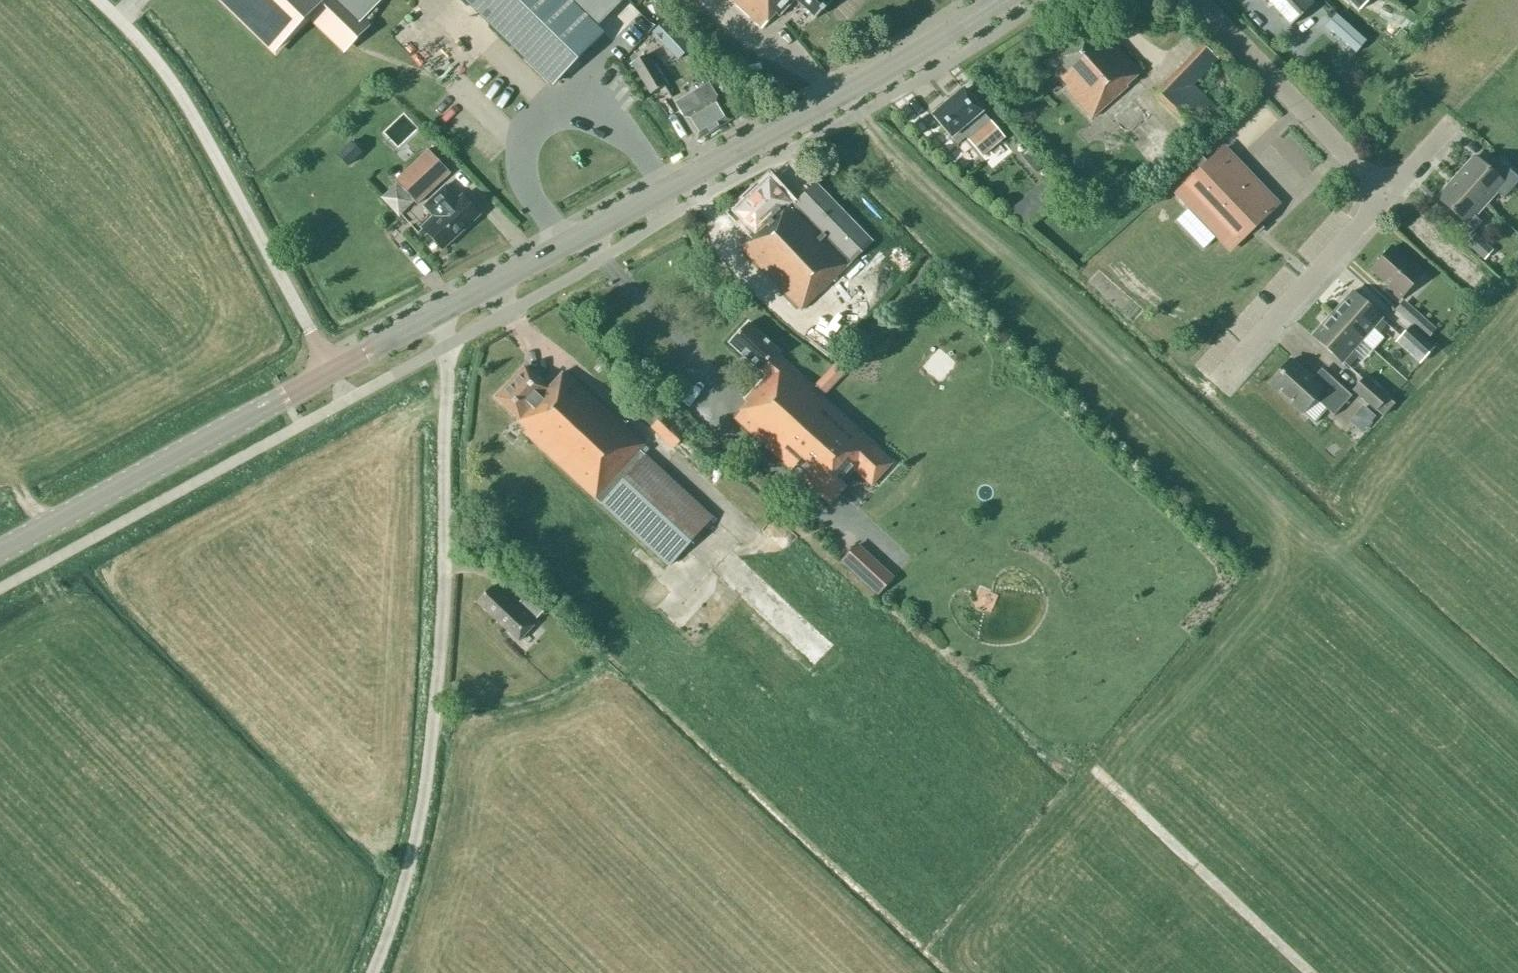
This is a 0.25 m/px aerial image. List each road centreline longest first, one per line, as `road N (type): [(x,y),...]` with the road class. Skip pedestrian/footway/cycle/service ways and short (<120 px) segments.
road 1 (track): [(860,115),(884,149),(1274,514),(1279,541),(1270,586),(1142,736),(1130,758),(1132,807)]
road 2 (unclassified): [(373,972),(409,854),(436,692),(443,313)]
road 3 (tertiary): [(443,313),(841,96),(997,0)]
road 4 (unclassified): [(332,371),(178,91),(98,0)]
road 5 (tertiary): [(0,552),(332,371)]
road 6 (track): [(1094,770),(1307,972)]
road 7 (residential): [(1384,199),(1198,0)]
road 8 (residential): [(1216,381),(1384,199)]
road 9 (tertiary): [(332,371),(443,313)]

